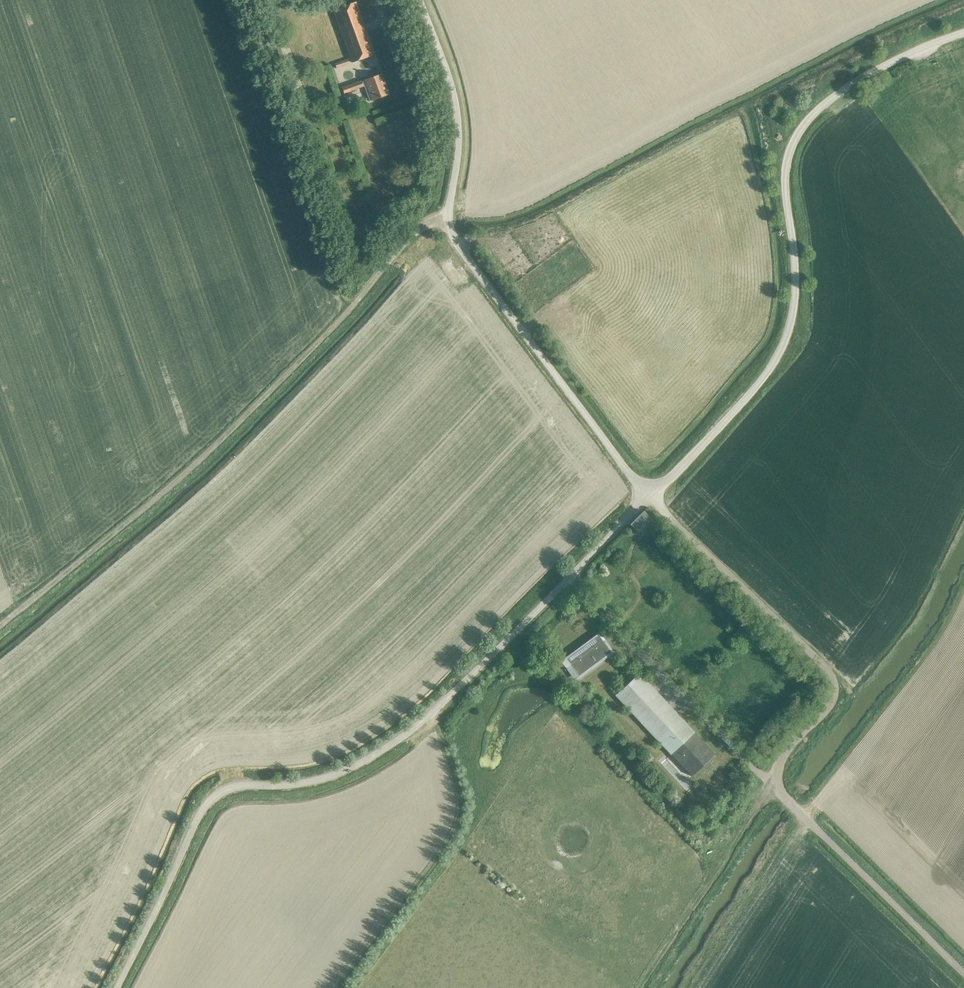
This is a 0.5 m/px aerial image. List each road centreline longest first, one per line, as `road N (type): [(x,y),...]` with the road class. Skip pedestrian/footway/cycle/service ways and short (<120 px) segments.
road 1 (unclassified): [(115,987),(209,799),(234,786),(305,783),(347,771),(392,743),(433,713),(647,498)]
road 2 (unclassified): [(963,974),(779,791),(775,766),(829,700),(828,674),(647,498)]
road 3 (unclassified): [(647,498),(746,397),(785,338),(794,277),(785,165),(796,135),(852,84),(963,32)]
road 4 (unclassified): [(448,219),(412,235),(192,468),(0,626)]
road 5 (unclassified): [(647,498),(455,241),(448,219)]
road 6 (track): [(433,713),(464,814),(429,876),(342,987)]
road 7 (track): [(777,787),(641,987)]
road 8 (unclassified): [(448,219),(458,114),(419,0)]

